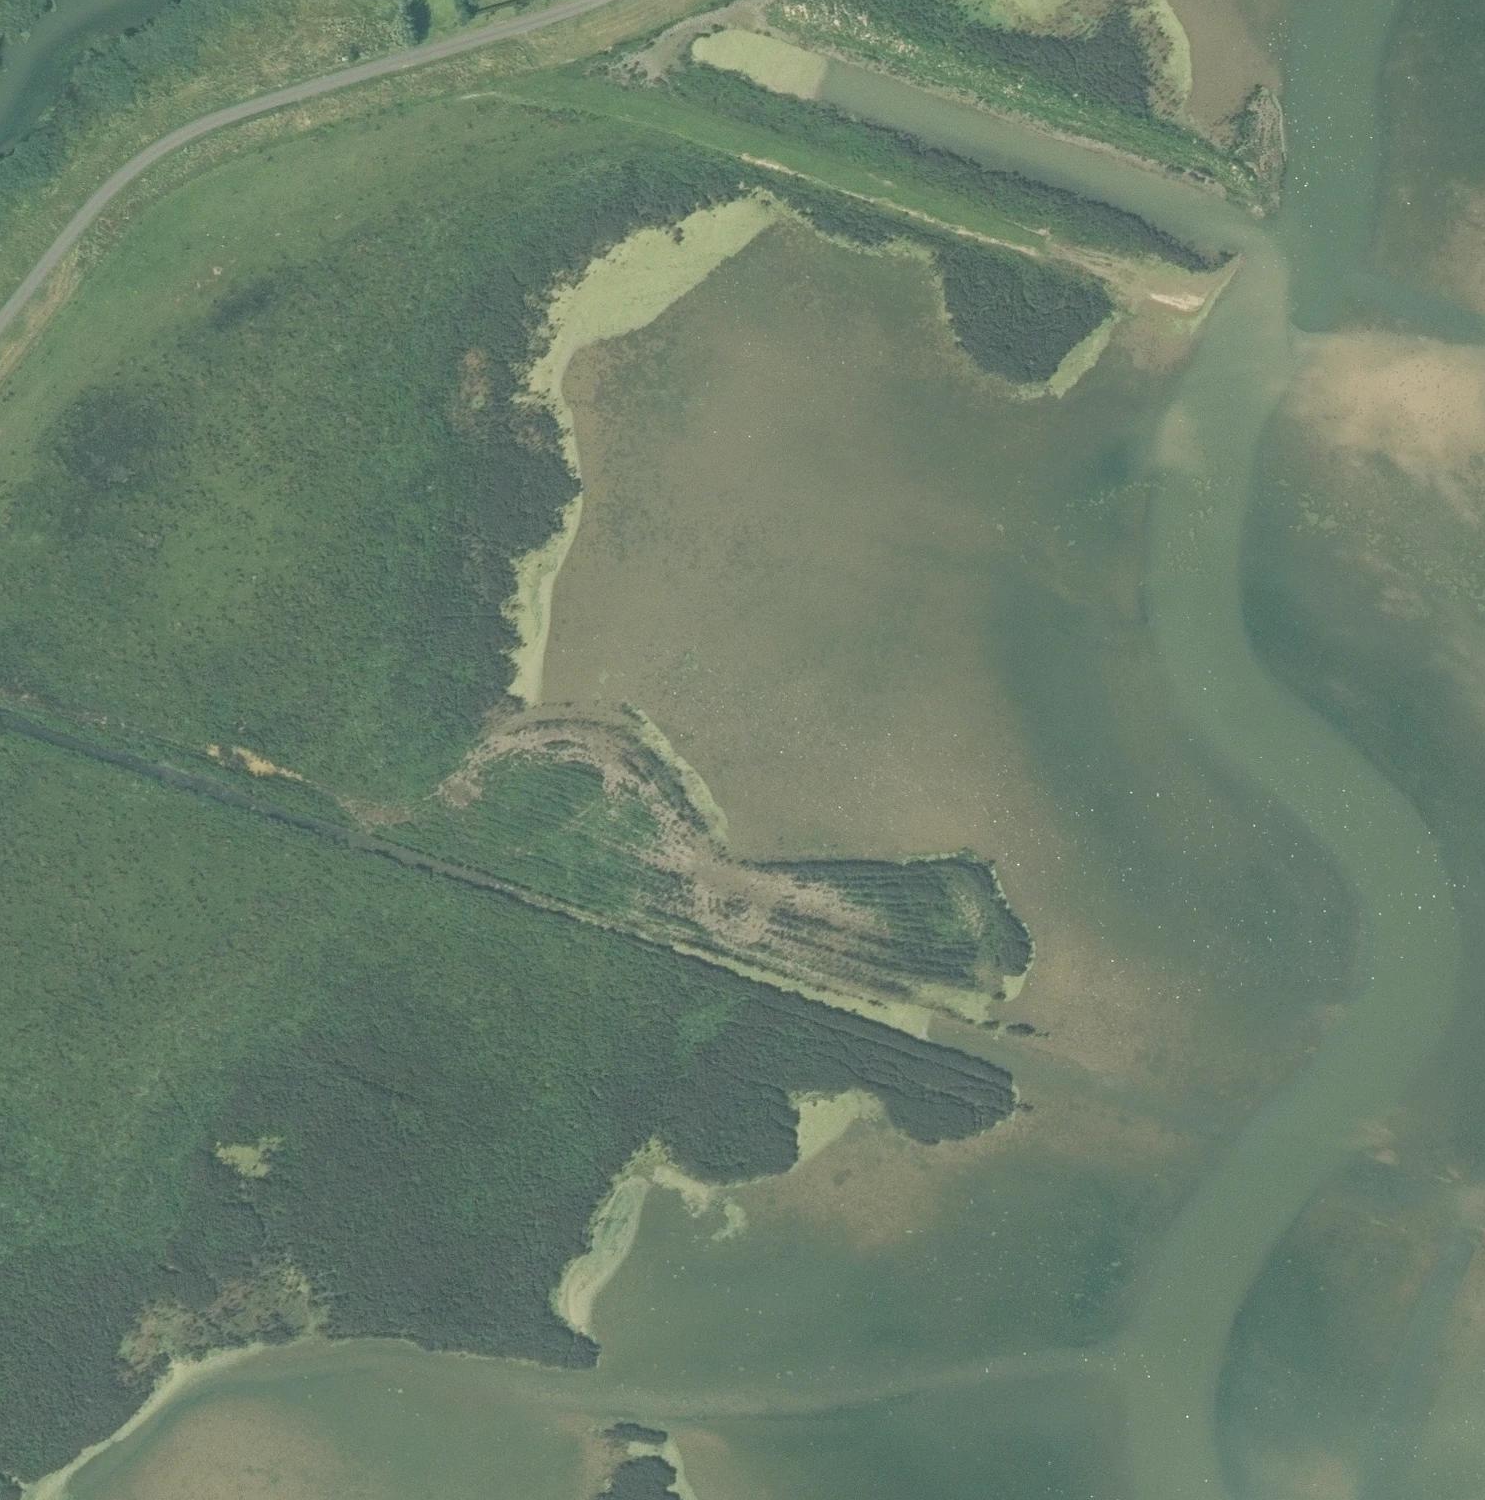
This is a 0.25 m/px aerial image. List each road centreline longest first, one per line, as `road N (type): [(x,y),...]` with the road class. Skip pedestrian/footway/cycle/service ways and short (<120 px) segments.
road 1 (residential): [(0,320),(129,161),(178,130),(557,0)]

